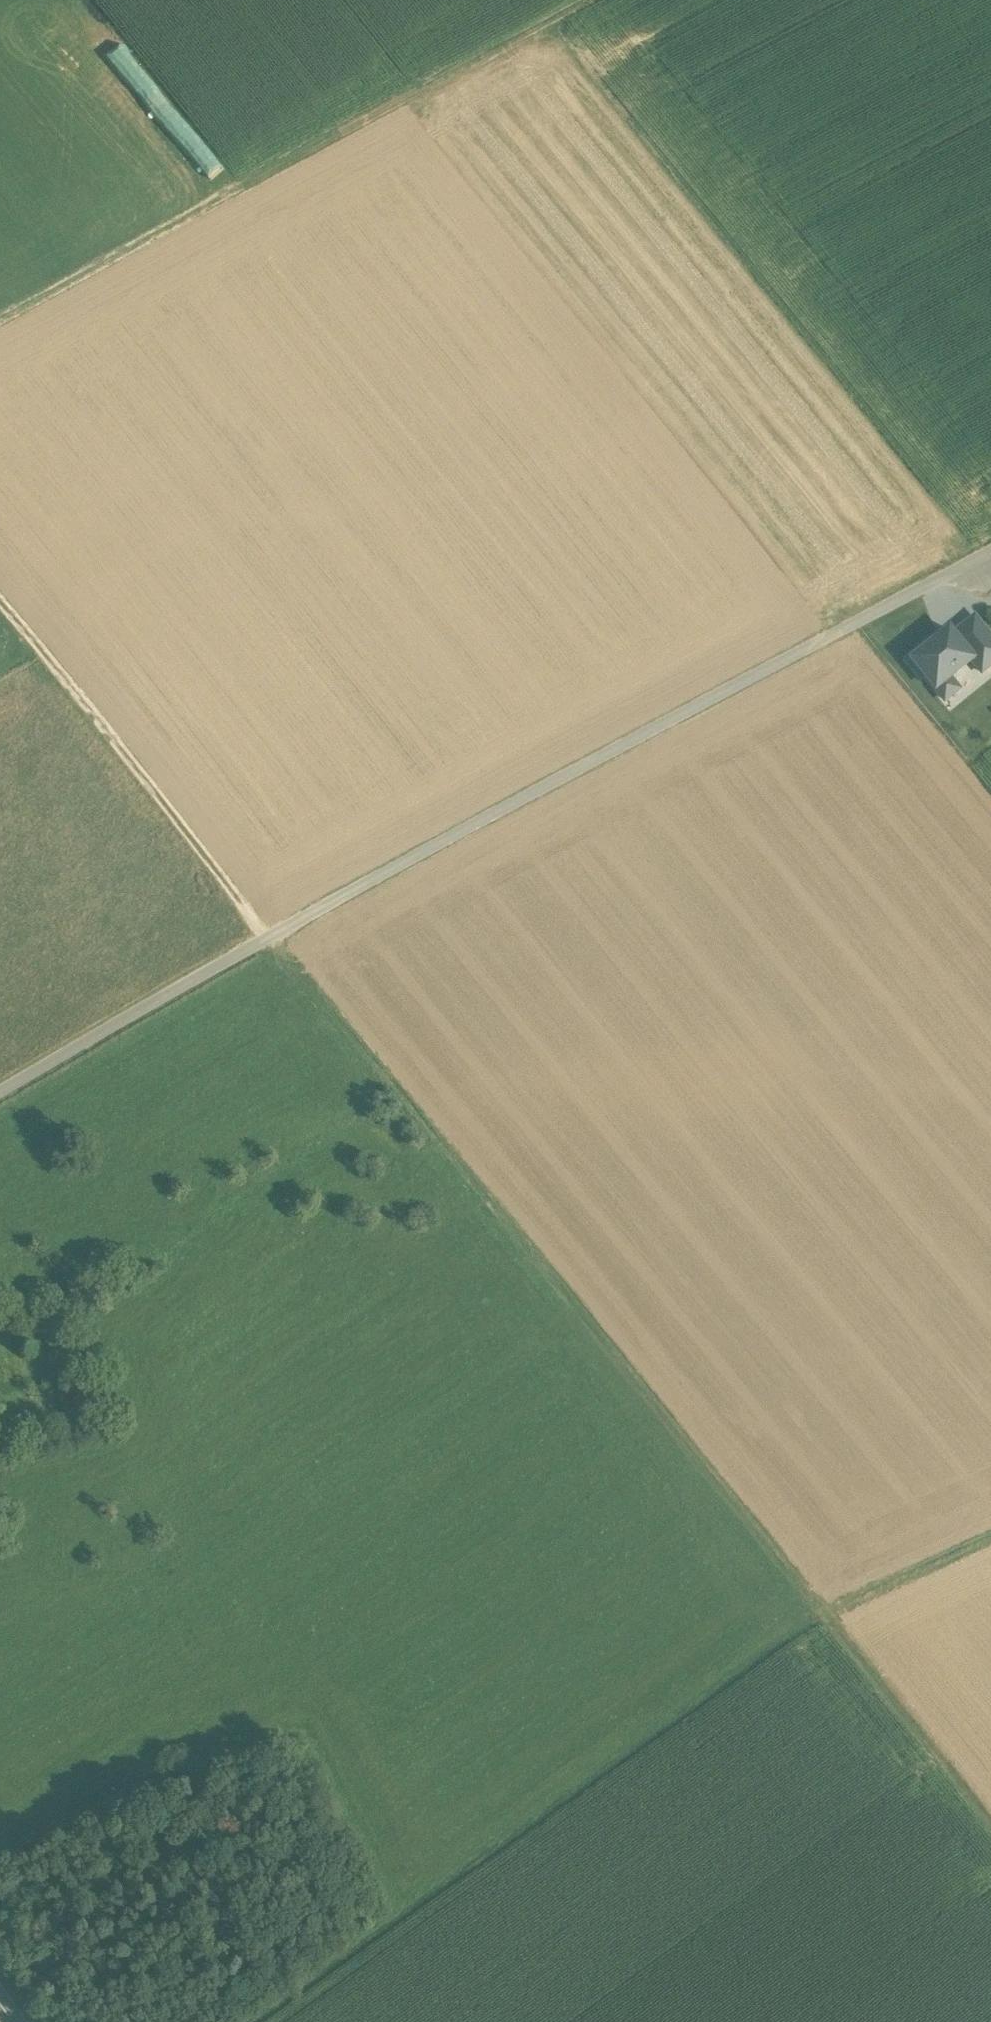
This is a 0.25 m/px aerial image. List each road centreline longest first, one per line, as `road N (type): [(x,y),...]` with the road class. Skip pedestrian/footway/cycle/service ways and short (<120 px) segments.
road 1 (track): [(277,935),(990,1814)]
road 2 (track): [(255,2021),(825,1614),(990,1538)]
road 3 (track): [(990,567),(277,935)]
road 4 (track): [(585,0),(0,322)]
road 5 (track): [(277,935),(0,596)]
road 6 (track): [(0,1092),(277,935)]

